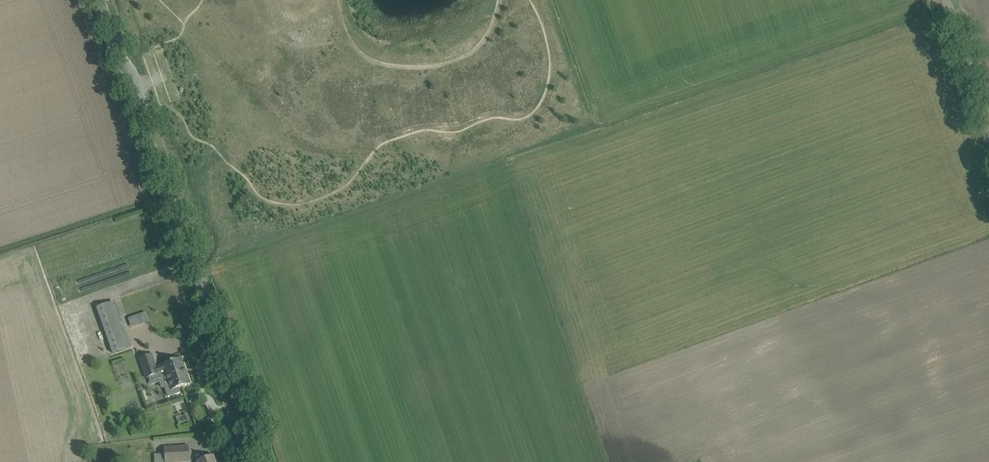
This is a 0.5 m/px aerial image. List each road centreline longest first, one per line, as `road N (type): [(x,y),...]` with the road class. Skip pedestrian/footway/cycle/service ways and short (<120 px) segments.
road 1 (unclassified): [(264,461),(102,0)]
road 2 (unclassified): [(988,119),(947,0)]

